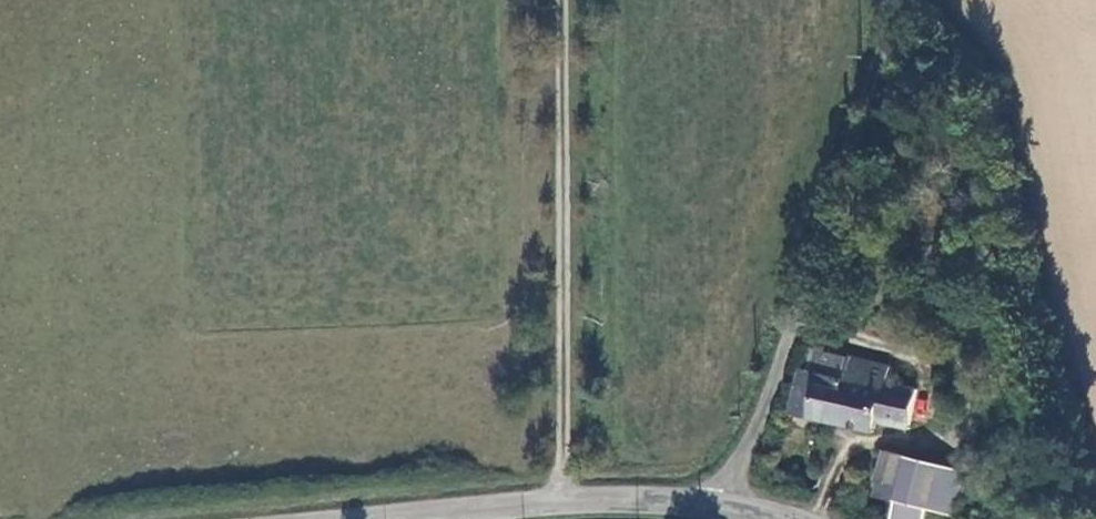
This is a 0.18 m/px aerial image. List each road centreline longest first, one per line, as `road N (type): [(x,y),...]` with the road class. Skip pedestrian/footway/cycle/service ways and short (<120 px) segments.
road 1 (track): [(724,507),(902,0)]
road 2 (track): [(562,502),(557,0)]
road 3 (tertiary): [(389,518),(650,502),(775,518)]

